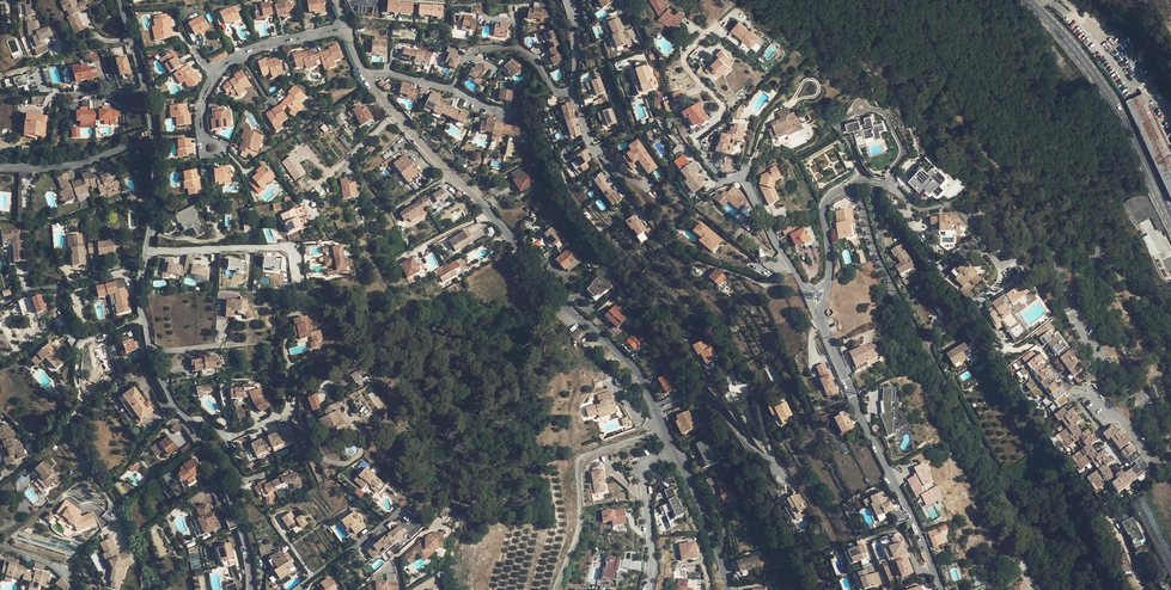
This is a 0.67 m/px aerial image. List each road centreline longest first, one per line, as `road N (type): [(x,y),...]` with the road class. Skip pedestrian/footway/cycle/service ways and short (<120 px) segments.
road 1 (residential): [(366,76),(639,373),(693,484),(728,589)]
road 2 (residential): [(850,189),(910,320),(1061,589)]
road 3 (residential): [(1170,332),(1097,250),(1166,460),(1156,461),(1120,419),(1077,393)]
road 4 (residential): [(940,589),(814,300)]
road 5 (residential): [(850,189),(878,183),(925,209),(953,202),(1000,269),(981,310),(1007,349),(1035,347)]
road 6 (residential): [(121,0),(154,152),(145,260)]
road 7 (secondary): [(1030,0),(1115,101),(1170,220)]
road 8 (residential): [(143,319),(86,339),(76,368),(81,402),(62,429),(109,500),(112,517)]
road 9 (residential): [(814,300),(742,177),(717,185),(657,124)]
road 10 (residential): [(346,27),(252,49),(221,68),(201,111),(212,149)]
road 11 (residential): [(192,423),(205,421),(233,441),(289,413),(301,383),(356,360)]
road 12 (residential): [(192,423),(225,482),(252,589)]
road 13 (residential): [(292,589),(413,500)]
road 14 (residential): [(814,300),(831,265),(824,208),(850,189)]
road 15 (residential): [(26,289),(145,260)]

